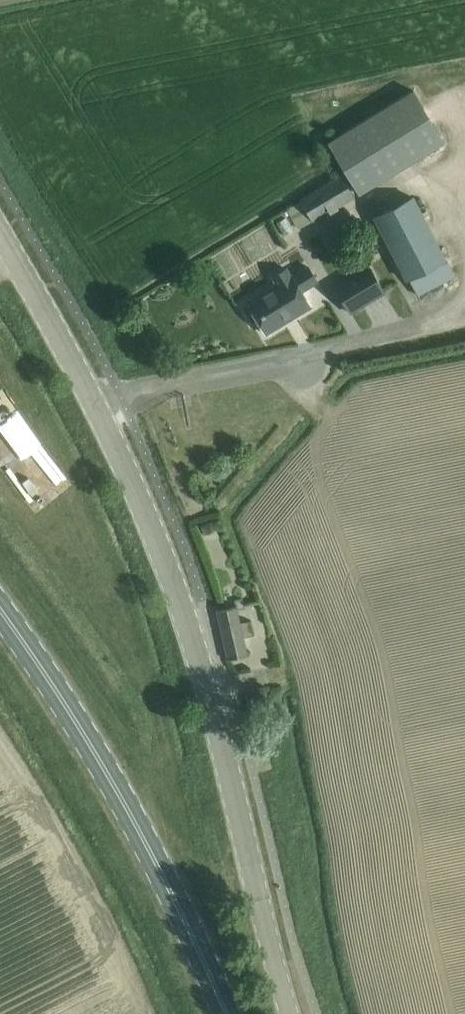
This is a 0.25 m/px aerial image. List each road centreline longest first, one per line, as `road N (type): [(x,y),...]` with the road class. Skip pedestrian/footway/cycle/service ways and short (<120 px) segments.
road 1 (tertiary): [(299,1013),(195,622),(96,403),(0,234)]
road 2 (primary): [(227,1013),(144,839),(0,611)]

